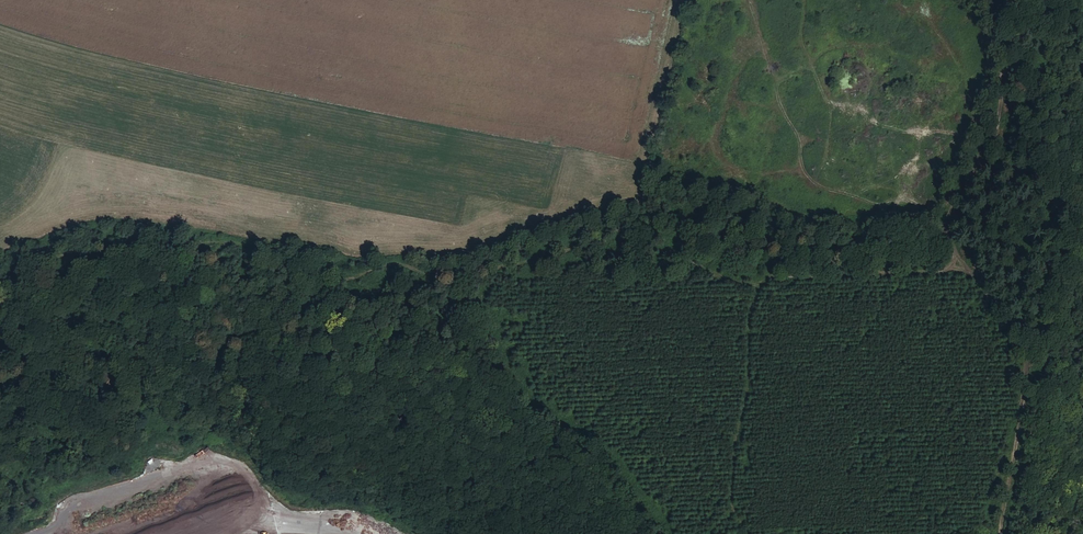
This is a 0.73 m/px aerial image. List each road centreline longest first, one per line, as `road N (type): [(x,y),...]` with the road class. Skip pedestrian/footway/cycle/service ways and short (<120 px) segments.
road 1 (track): [(0,269),(27,247),(115,211),(143,217),(166,235),(189,225),(221,242),(254,236),(368,263),(416,260),(476,237),(506,243),(593,212),(623,227),(646,228),(668,218),(679,225),(686,258),(767,296)]
road 2 (track): [(751,533),(725,481),(763,300),(781,283),(832,267),(981,281)]
road 3 (track): [(803,0),(801,37),(829,137),(819,175),(805,178),(746,173),(712,151),(738,0)]
road 4 (track): [(968,268),(978,273),(986,309),(1027,361),(1024,420),(999,533)]
road 5 (track): [(0,346),(48,349),(80,326),(137,348),(163,389),(199,403),(227,431)]
road 6 (track): [(719,117),(681,162),(699,211),(682,231)]

